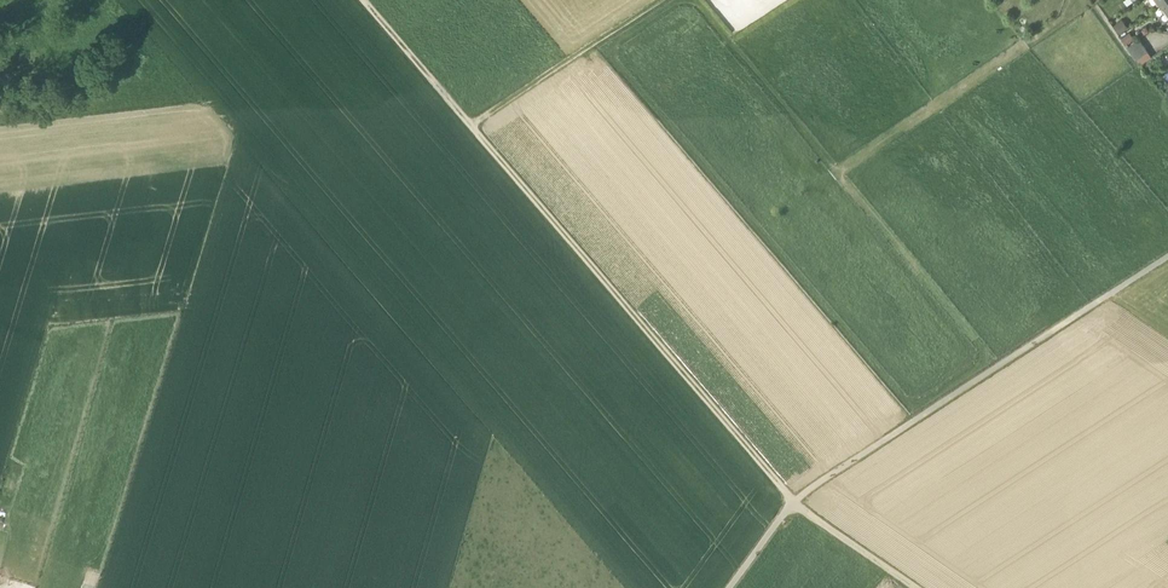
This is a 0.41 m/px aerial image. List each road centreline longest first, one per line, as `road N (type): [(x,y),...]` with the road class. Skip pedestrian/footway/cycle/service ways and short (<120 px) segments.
road 1 (track): [(360,0),(793,502)]
road 2 (track): [(793,502),(1167,258)]
road 3 (track): [(473,124),(669,0)]
road 4 (track): [(793,502),(918,587)]
road 5 (track): [(702,0),(736,42),(797,0)]

